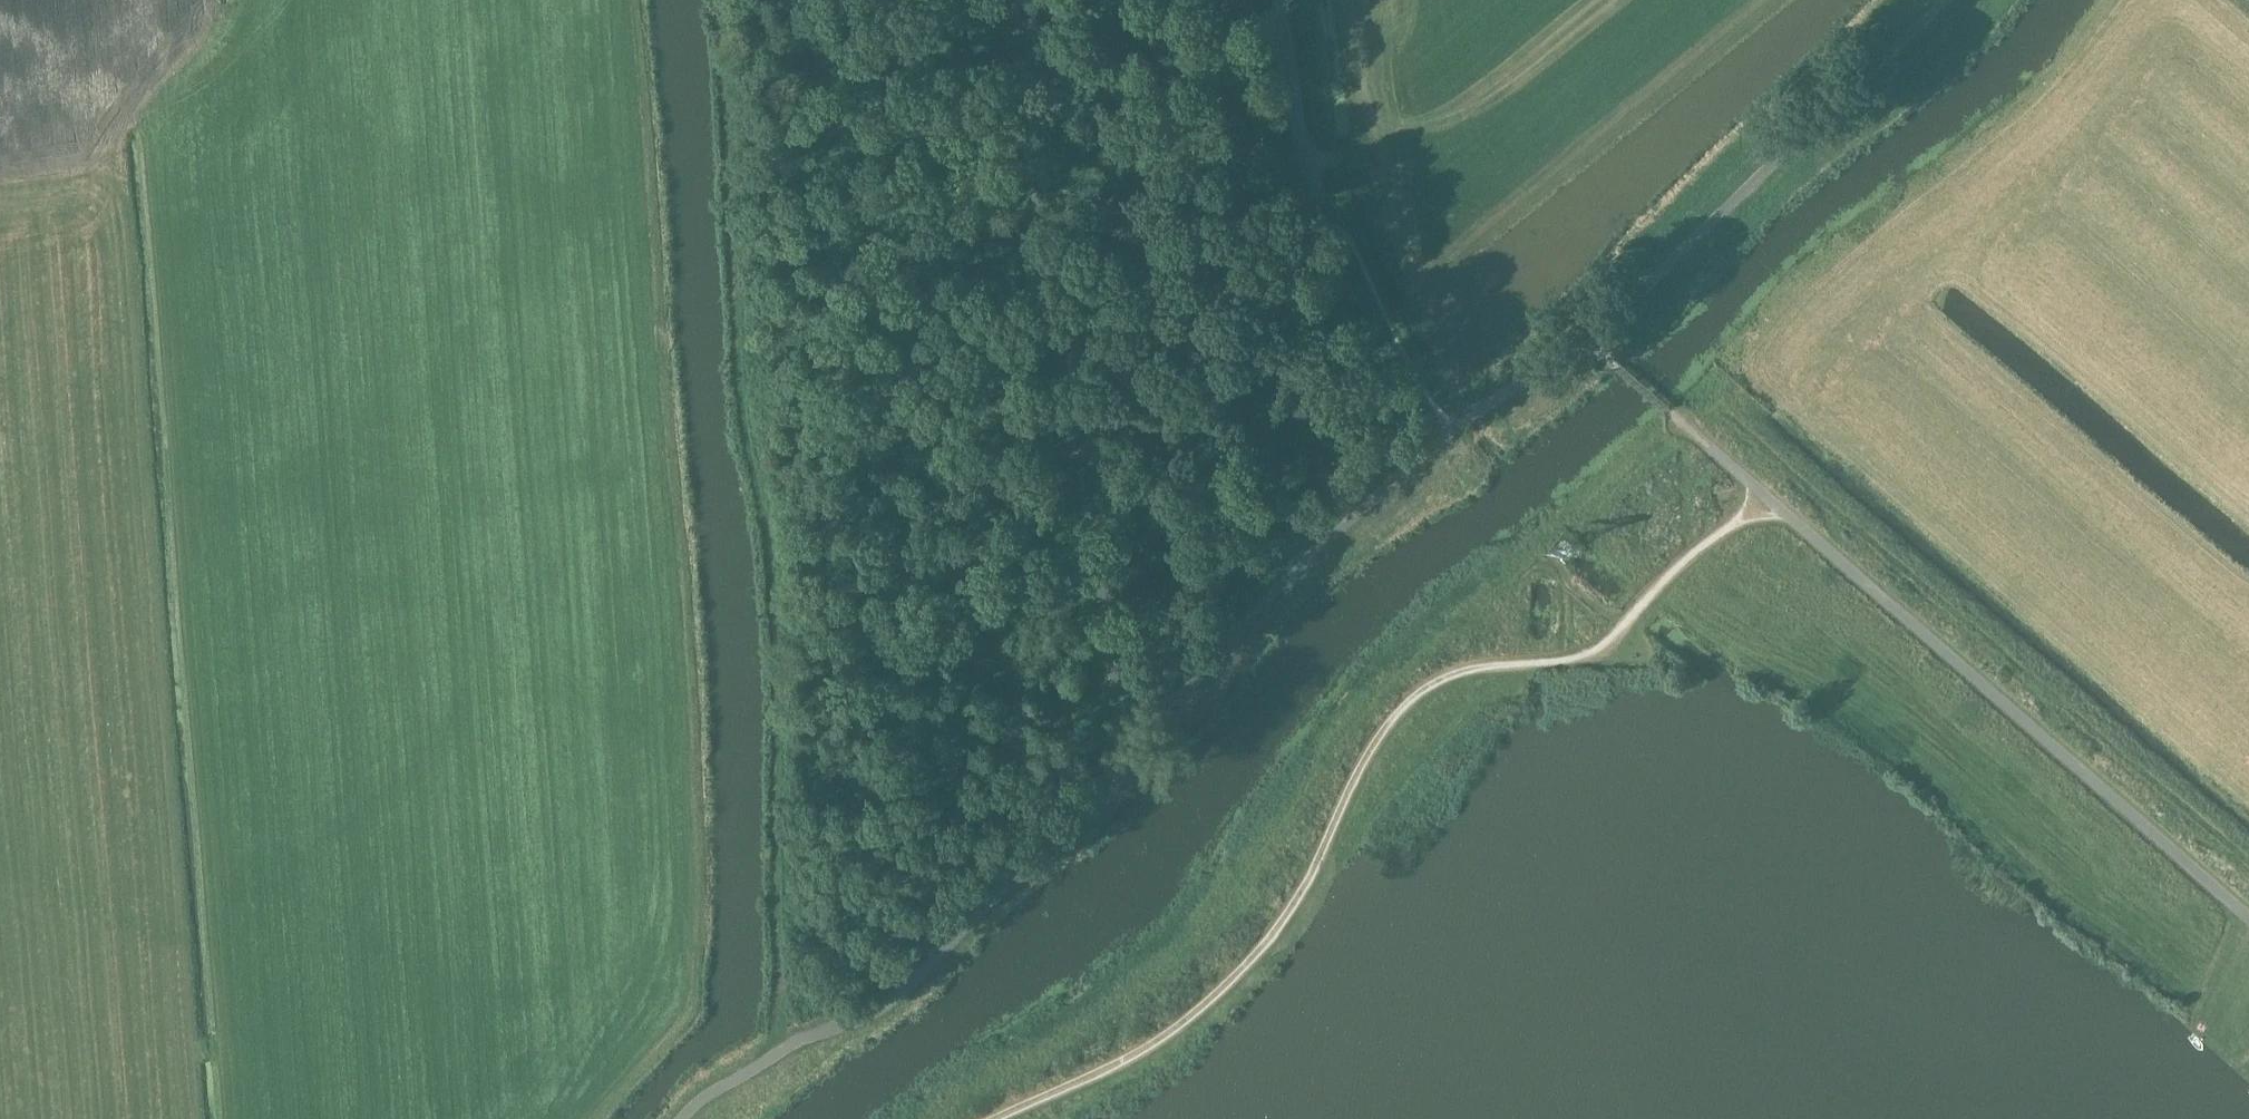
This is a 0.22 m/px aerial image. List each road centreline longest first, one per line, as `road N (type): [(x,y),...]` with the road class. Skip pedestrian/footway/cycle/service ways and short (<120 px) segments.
road 1 (track): [(1329,212),(1415,380),(1457,429)]
road 2 (unclassified): [(1281,0),(1298,126),(1313,188),(1329,212)]

